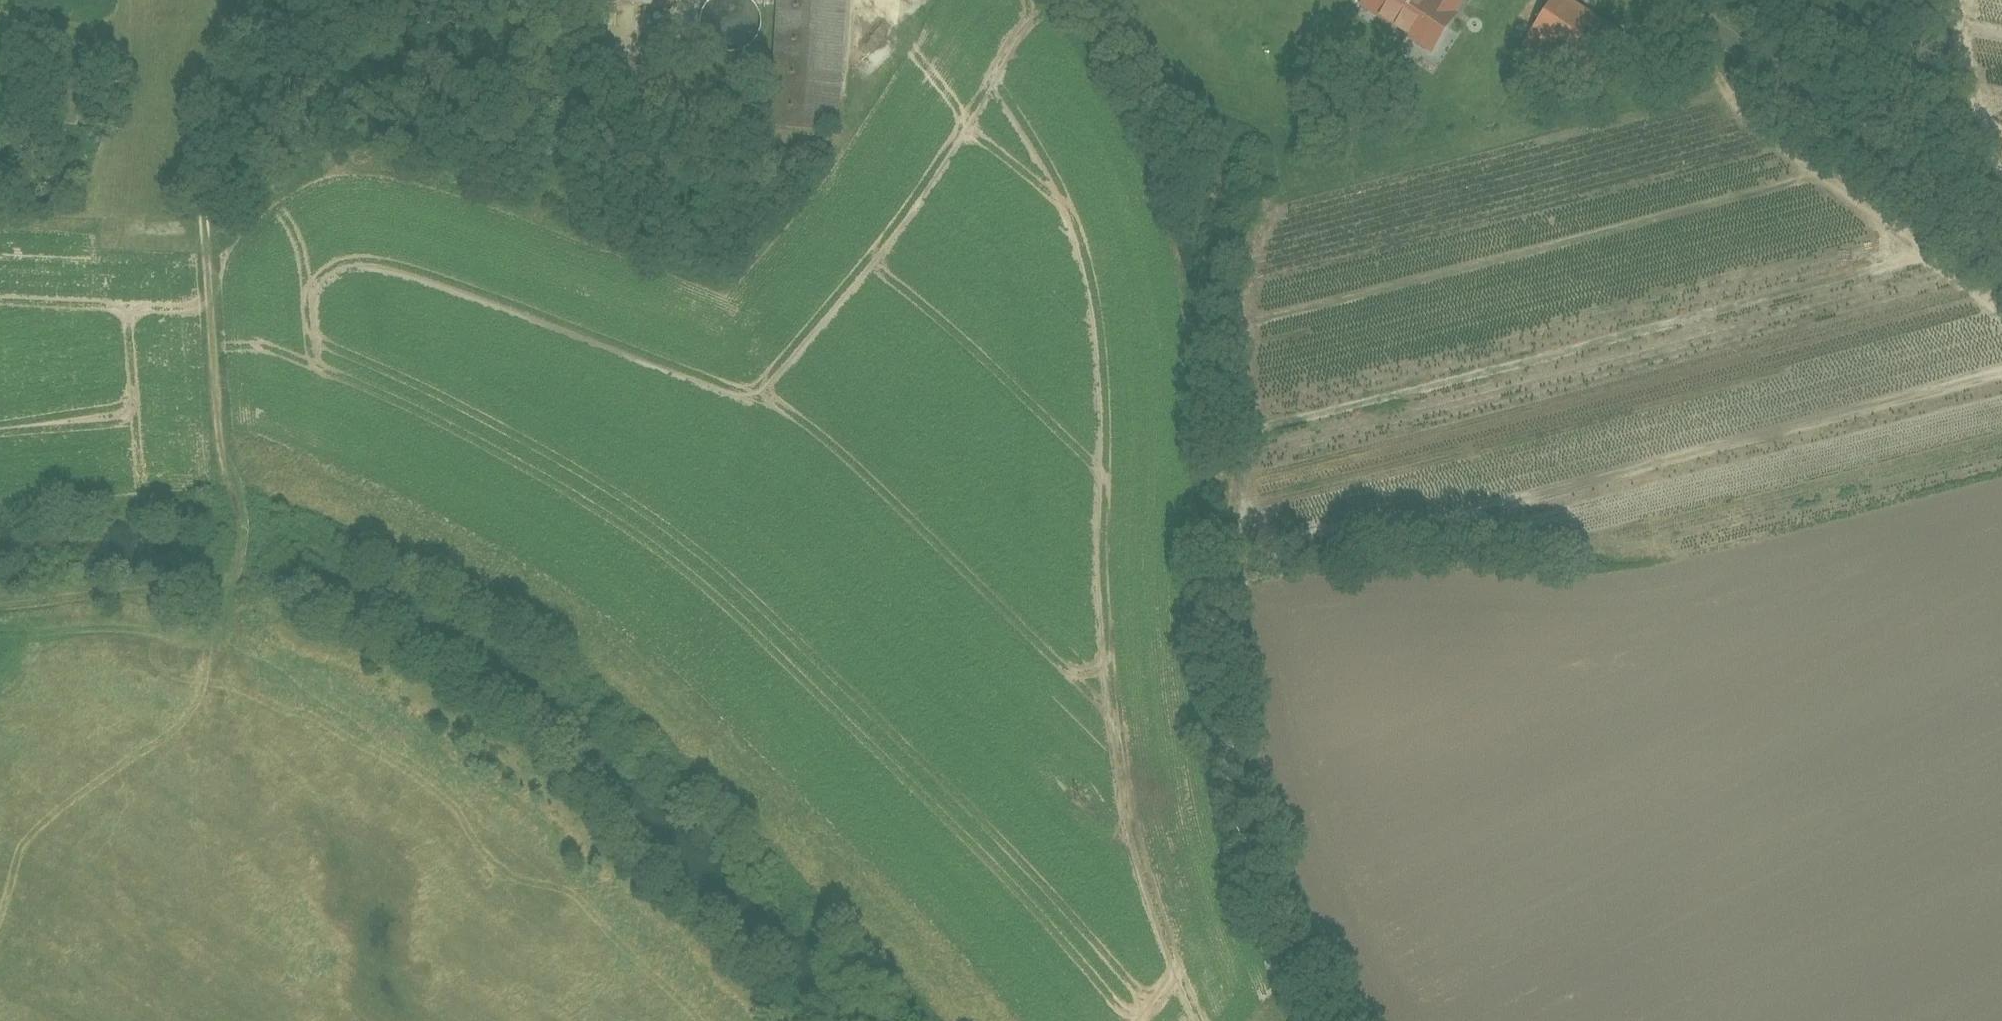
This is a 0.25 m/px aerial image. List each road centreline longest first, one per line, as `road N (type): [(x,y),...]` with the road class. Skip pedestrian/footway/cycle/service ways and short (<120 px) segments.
road 1 (unclassified): [(1713,0),(1837,121),(2001,244)]

